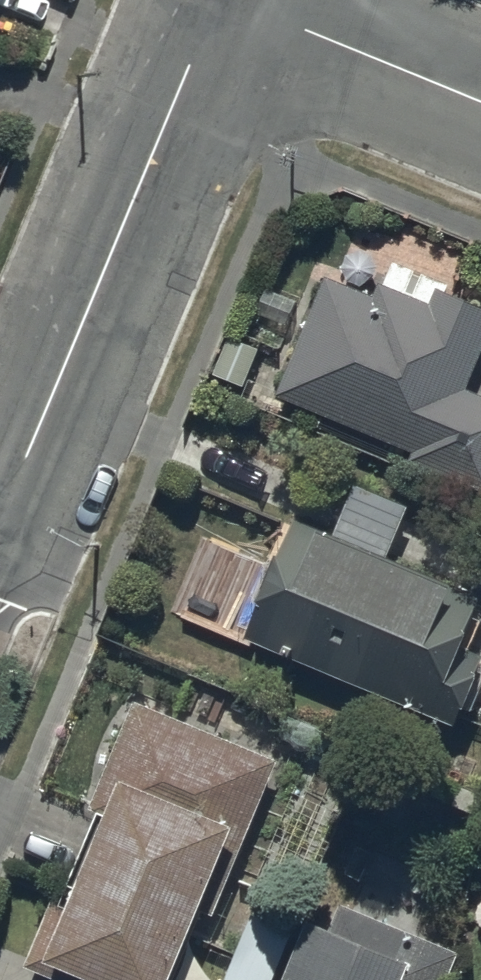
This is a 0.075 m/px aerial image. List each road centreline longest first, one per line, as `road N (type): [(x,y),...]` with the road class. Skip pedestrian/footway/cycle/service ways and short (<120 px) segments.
road 1 (residential): [(0,528),(220,7)]
road 2 (residential): [(220,7),(480,113)]

